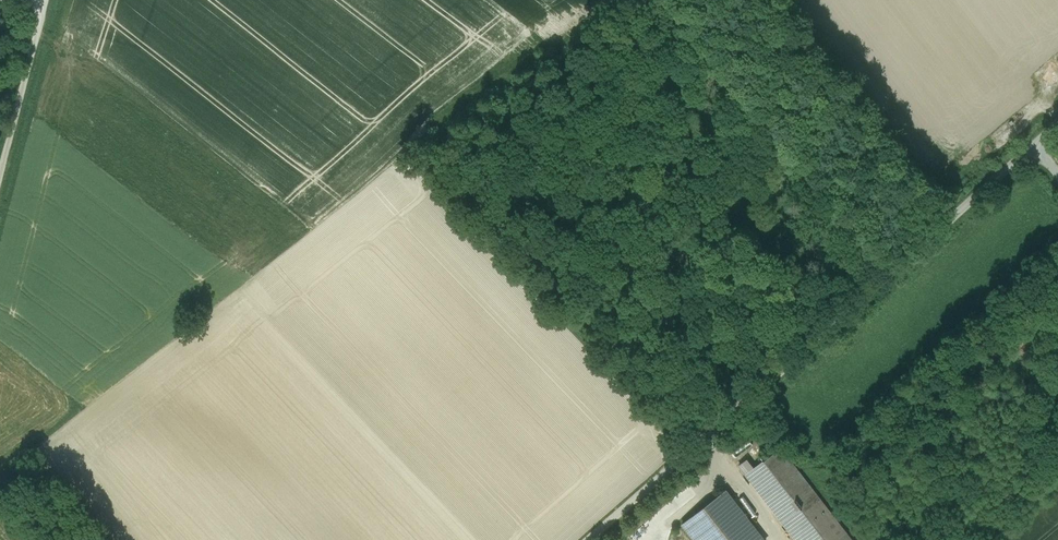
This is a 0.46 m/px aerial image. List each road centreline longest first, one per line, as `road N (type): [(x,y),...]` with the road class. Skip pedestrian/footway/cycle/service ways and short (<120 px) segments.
road 1 (unclassified): [(1035,144),(587,539)]
road 2 (unclassified): [(0,172),(44,0)]

